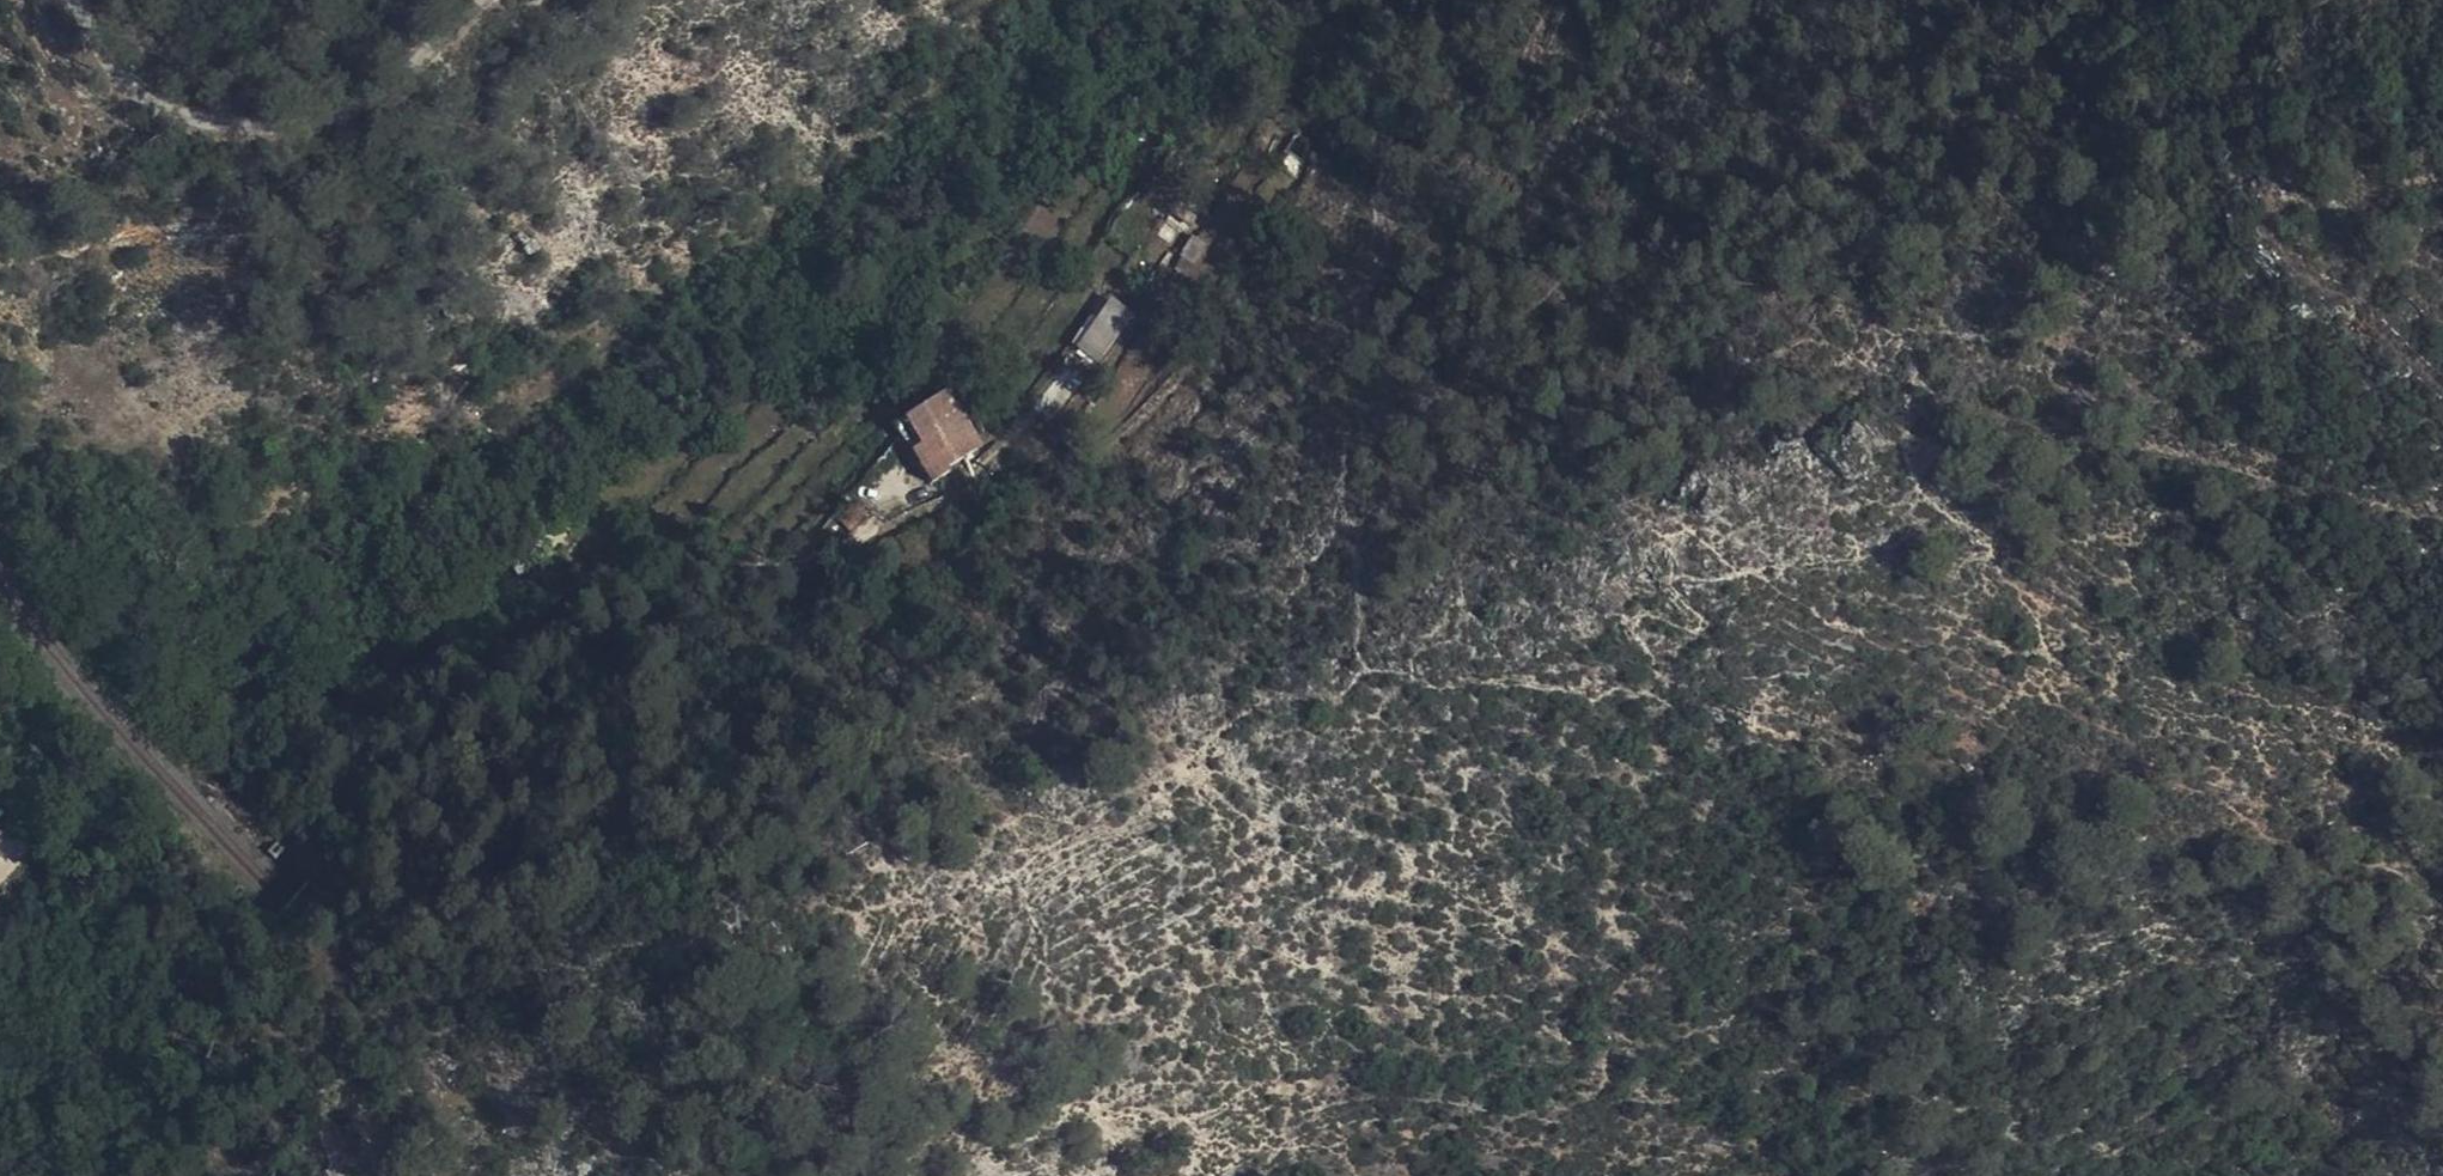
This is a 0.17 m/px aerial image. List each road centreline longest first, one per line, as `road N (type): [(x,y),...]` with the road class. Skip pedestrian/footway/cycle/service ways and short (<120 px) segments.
road 1 (track): [(0,884),(149,849),(508,635),(593,611),(872,584),(1014,510),(1153,471)]
road 2 (unclassified): [(78,0),(97,40),(158,110),(207,132),(267,135),(338,103),(481,0)]

